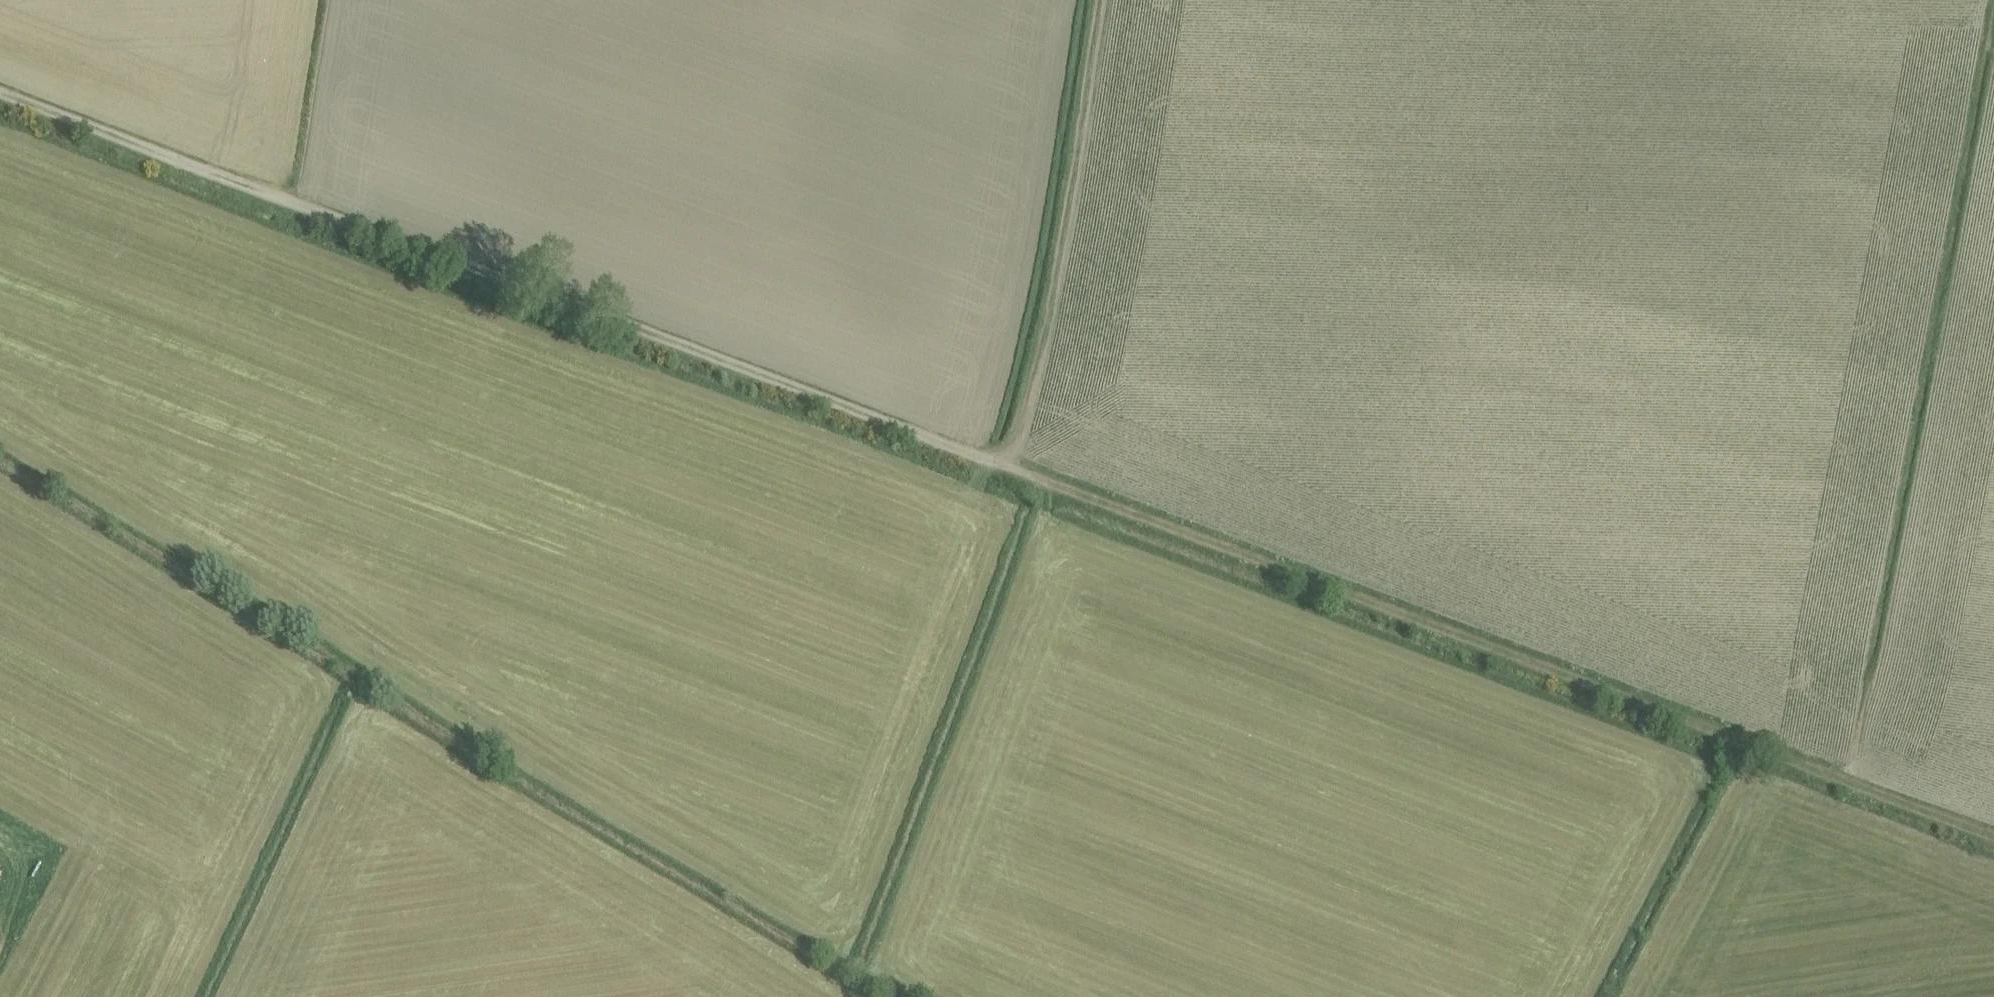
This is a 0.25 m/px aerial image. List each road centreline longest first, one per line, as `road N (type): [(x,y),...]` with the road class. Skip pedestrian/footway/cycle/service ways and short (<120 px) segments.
road 1 (track): [(1993,834),(0,95)]

